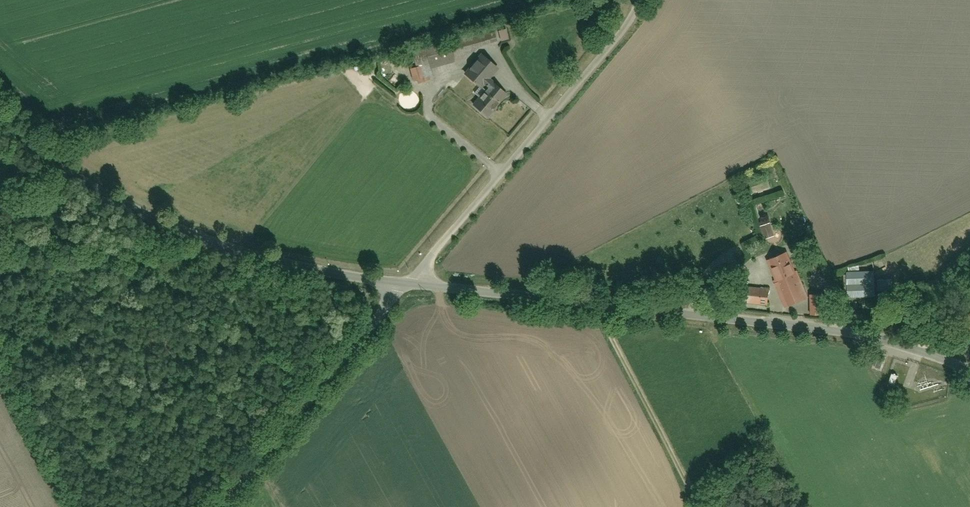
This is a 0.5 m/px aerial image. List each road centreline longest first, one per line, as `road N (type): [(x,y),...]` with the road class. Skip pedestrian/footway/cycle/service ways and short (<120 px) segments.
road 1 (tertiary): [(969,374),(871,336),(405,285)]
road 2 (tertiary): [(405,285),(278,261),(140,215),(0,124)]
road 3 (residential): [(640,0),(621,34),(405,285)]
road 4 (residential): [(405,285),(211,506)]

